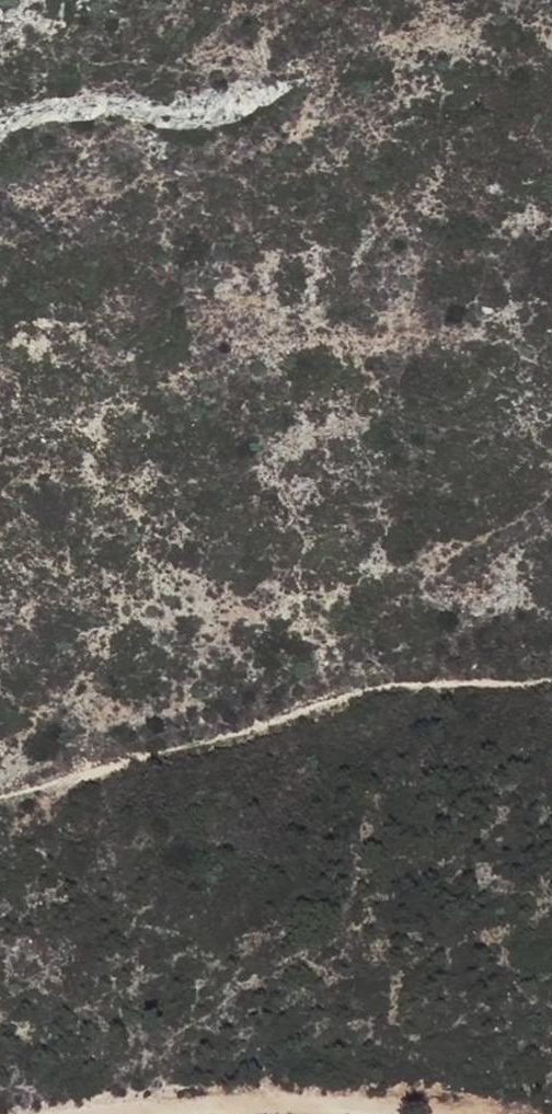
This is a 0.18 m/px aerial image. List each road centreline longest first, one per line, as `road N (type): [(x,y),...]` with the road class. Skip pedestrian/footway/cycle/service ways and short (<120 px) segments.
road 1 (track): [(114,1113),(180,1104),(457,1113)]

